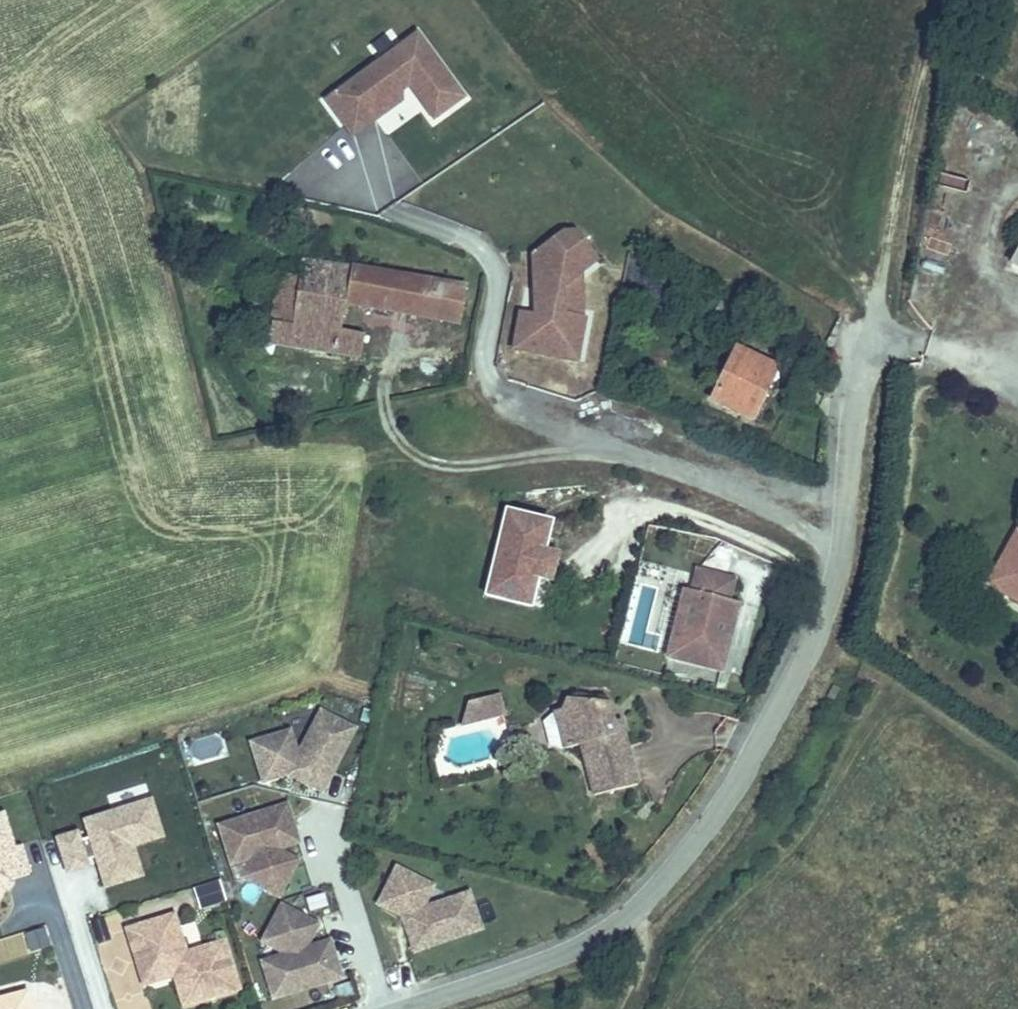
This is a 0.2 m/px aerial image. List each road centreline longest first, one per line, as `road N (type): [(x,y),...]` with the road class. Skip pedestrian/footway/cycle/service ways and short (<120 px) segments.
road 1 (residential): [(399,1008),(571,952),(637,917),(708,833),(768,745),(842,579),(867,309)]
road 2 (track): [(942,0),(906,117),(867,309)]

